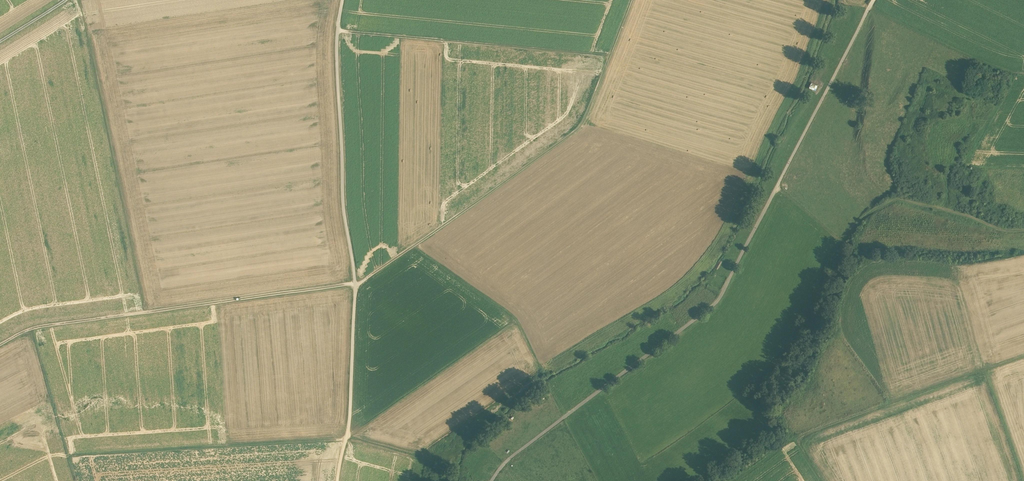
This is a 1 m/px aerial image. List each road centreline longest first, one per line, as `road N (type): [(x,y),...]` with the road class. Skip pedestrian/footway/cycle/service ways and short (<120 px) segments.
road 1 (track): [(874,0),(715,303),(502,463),(490,480)]
road 2 (track): [(338,480),(350,413),(357,285),(343,205),(342,0)]
road 3 (track): [(631,0),(581,127),(357,285)]
road 4 (track): [(32,330),(68,456),(347,440)]
road 5 (track): [(356,281),(32,330),(0,347)]
road 6 (track): [(146,312),(81,0)]
road 7 (track): [(821,480),(798,446),(804,434),(1023,356)]
road 8 (track): [(775,185),(841,239),(900,197),(1023,229)]
road 9 (track): [(610,55),(337,30)]
road 10 (track): [(348,435),(515,320)]
road 11 (track): [(415,246),(515,320),(543,376)]
road 12 (track): [(870,7),(1003,73),(1023,73)]

